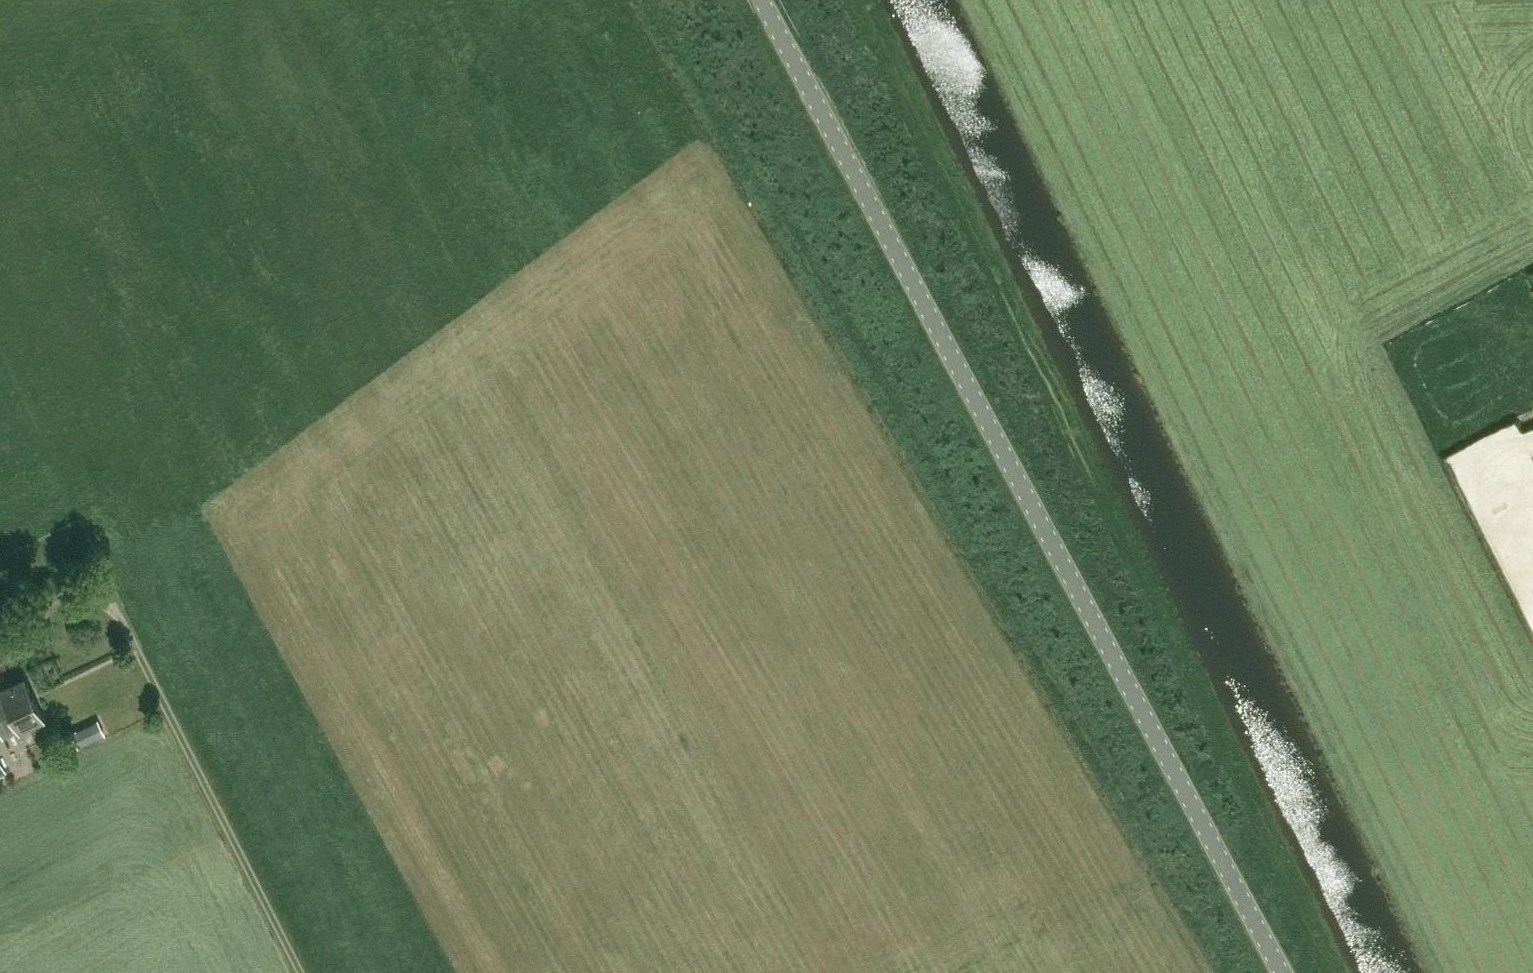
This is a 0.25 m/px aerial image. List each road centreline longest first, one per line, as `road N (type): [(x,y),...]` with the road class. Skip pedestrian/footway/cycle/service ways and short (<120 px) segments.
road 1 (unclassified): [(762,0),(1284,972)]
road 2 (track): [(303,972),(129,632),(99,602),(60,599)]

